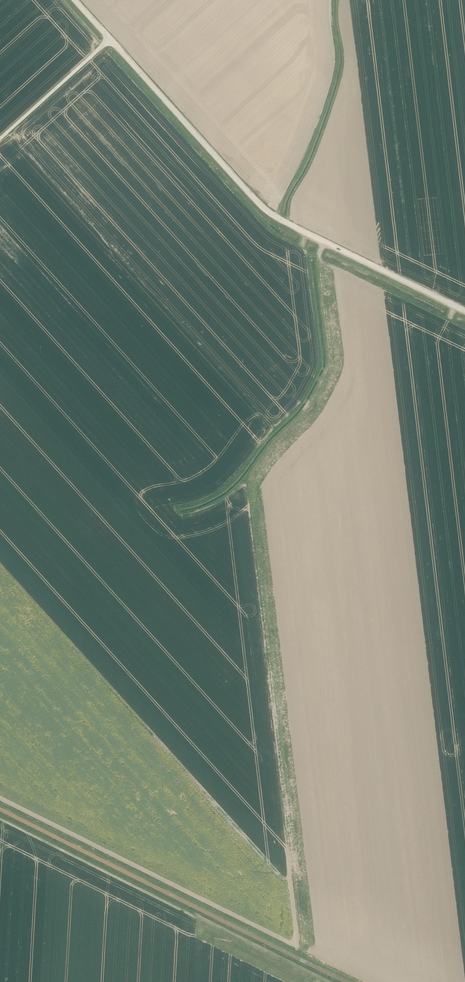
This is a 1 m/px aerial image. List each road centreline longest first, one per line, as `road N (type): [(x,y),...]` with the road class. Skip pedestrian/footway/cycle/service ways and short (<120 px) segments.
road 1 (tertiary): [(464,312),(267,212),(74,0)]

